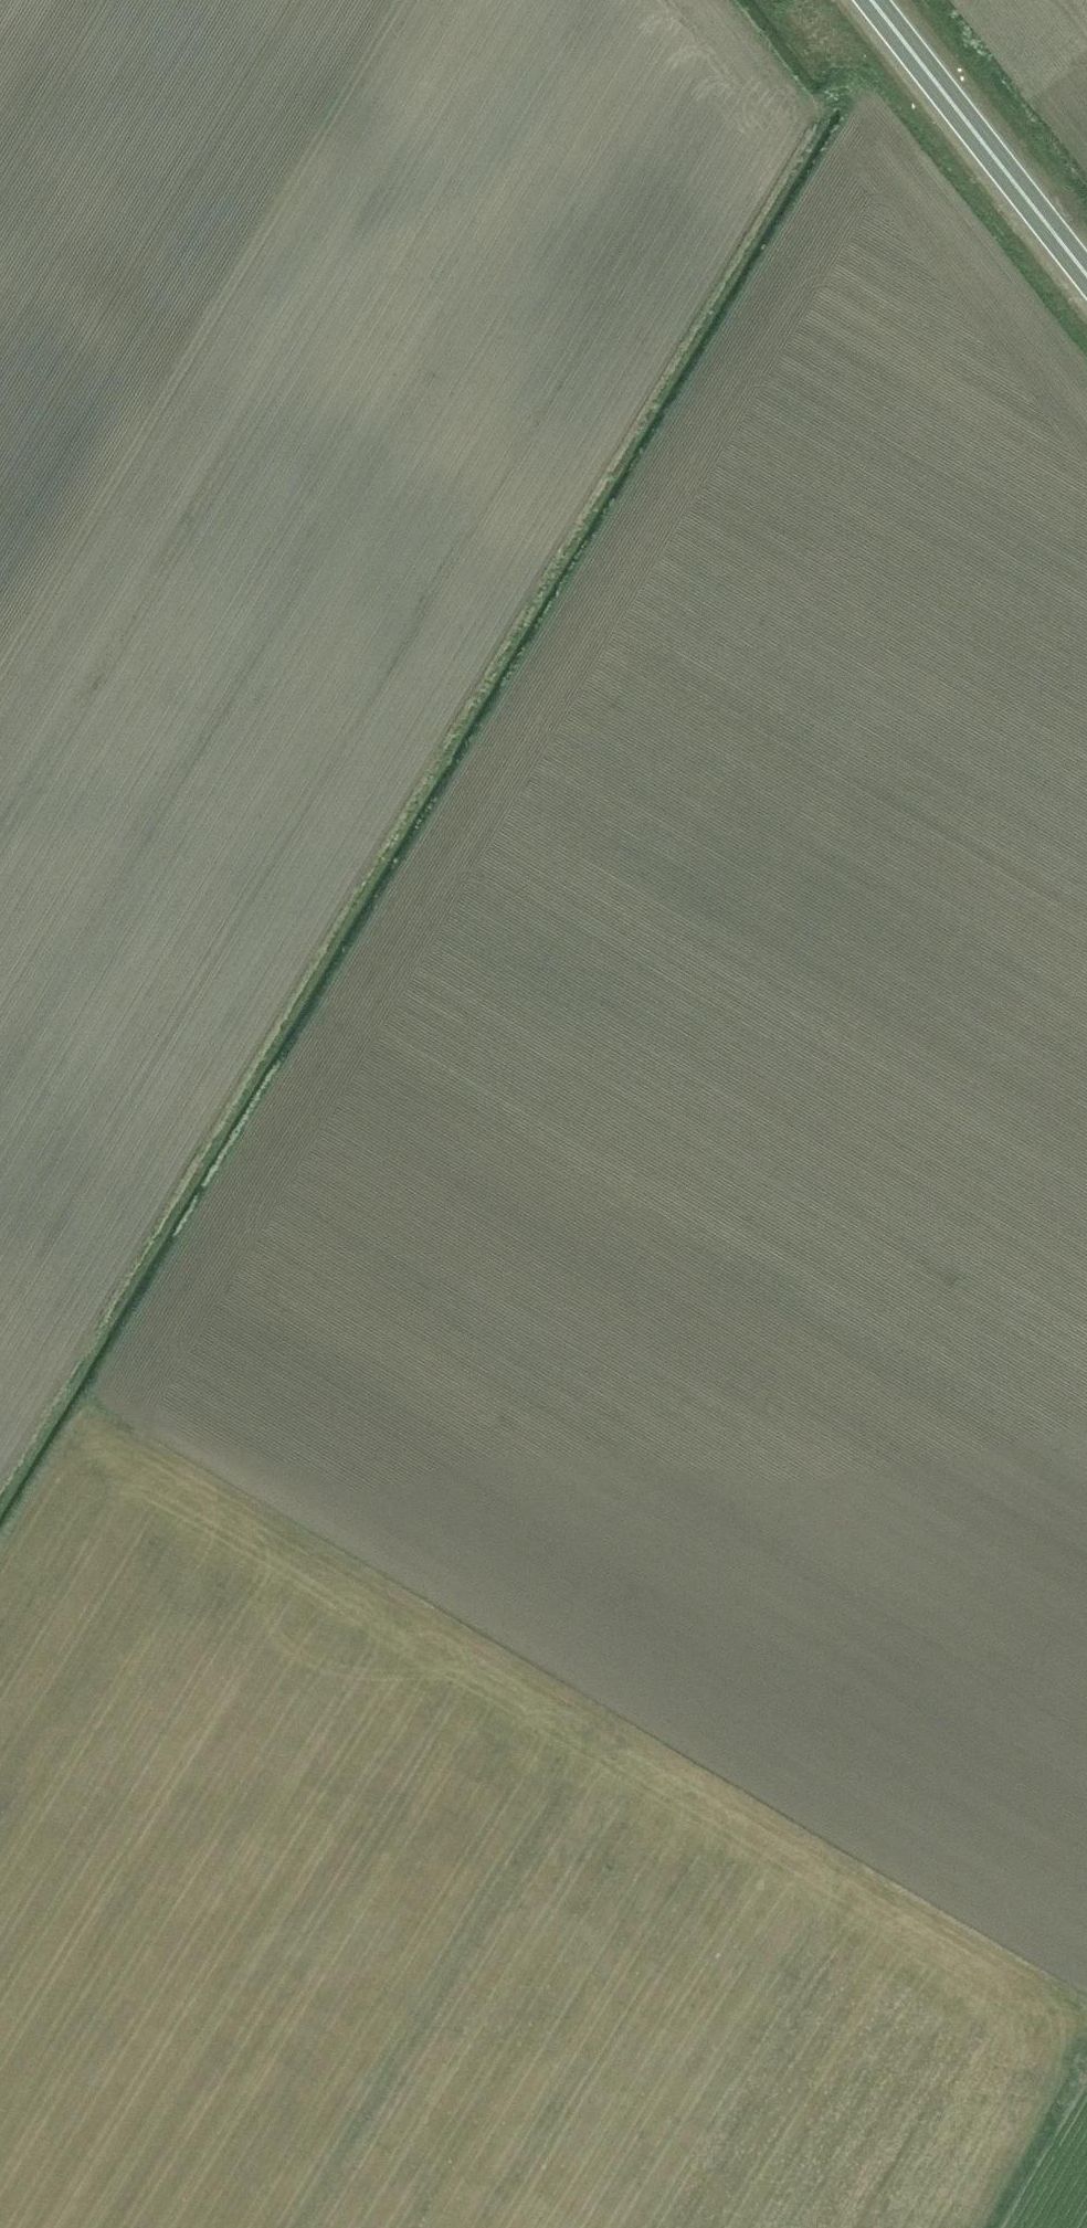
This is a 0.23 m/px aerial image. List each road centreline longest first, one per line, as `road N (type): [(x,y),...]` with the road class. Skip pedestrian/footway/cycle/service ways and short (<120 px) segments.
road 1 (trunk): [(1086,274),(872,0)]

